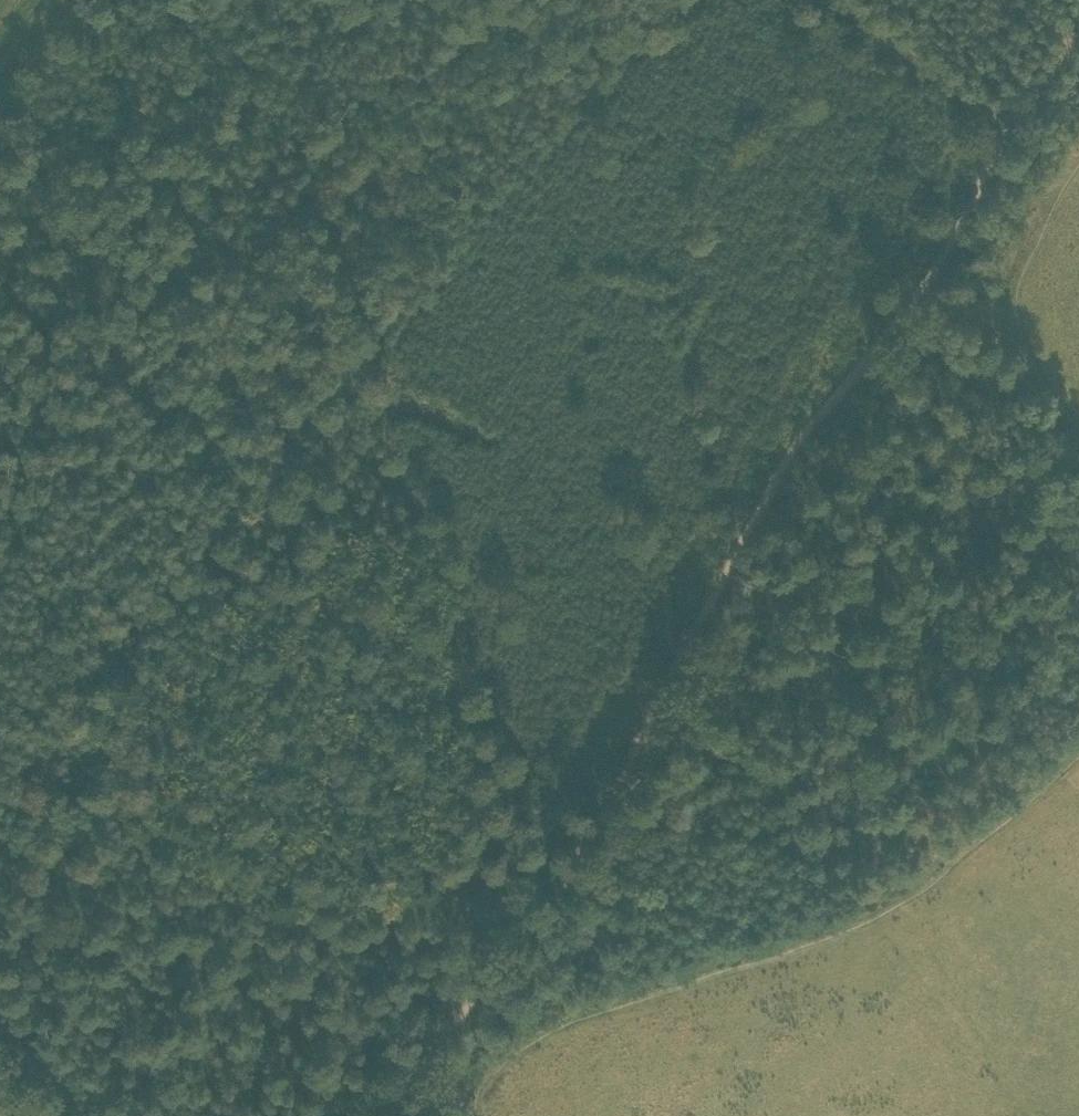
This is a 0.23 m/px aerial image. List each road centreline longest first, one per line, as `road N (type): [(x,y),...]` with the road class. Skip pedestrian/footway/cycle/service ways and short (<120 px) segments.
road 1 (track): [(1078,43),(1008,130),(778,462),(667,663),(575,874),(387,1115)]
road 2 (track): [(1008,130),(852,0)]

